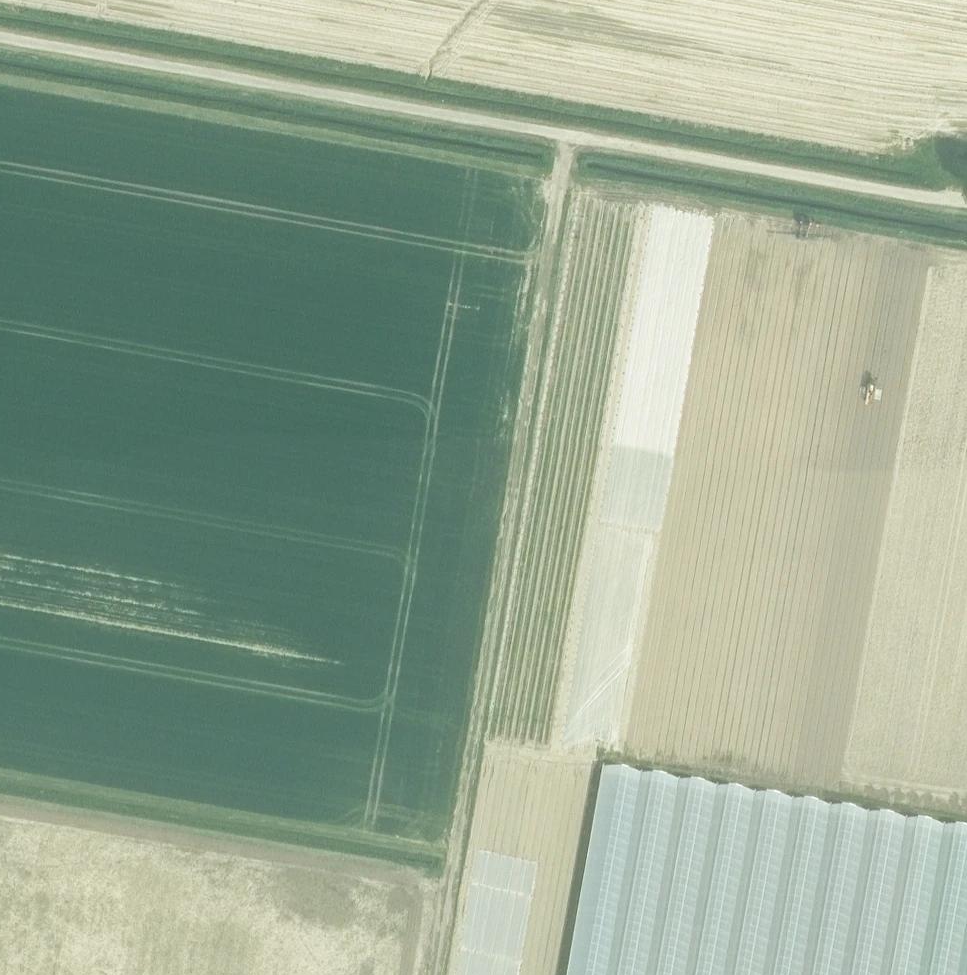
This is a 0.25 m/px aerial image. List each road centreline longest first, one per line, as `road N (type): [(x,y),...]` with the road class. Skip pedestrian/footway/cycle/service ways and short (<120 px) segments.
road 1 (track): [(944,206),(0,38)]
road 2 (track): [(433,974),(564,138)]

